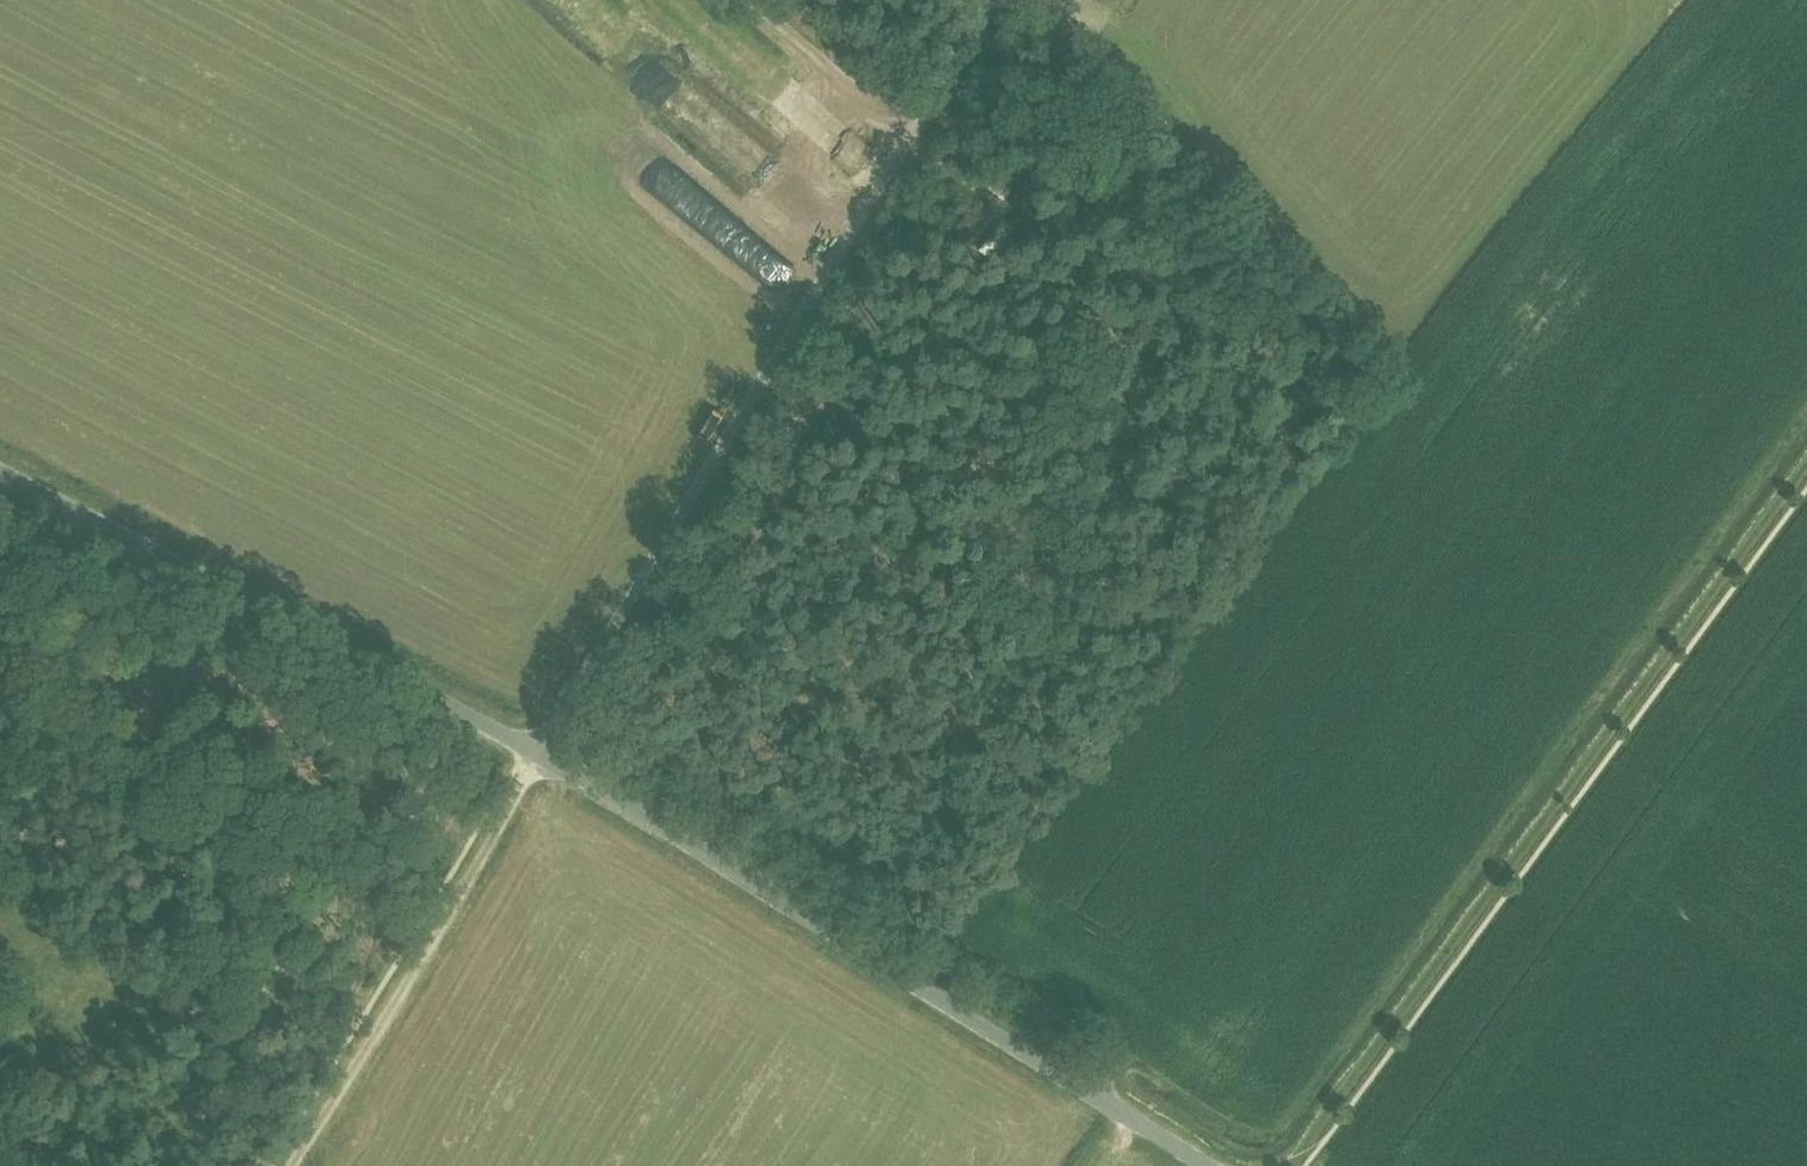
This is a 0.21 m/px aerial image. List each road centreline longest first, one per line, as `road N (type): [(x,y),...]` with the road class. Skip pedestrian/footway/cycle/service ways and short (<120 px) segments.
road 1 (track): [(1271,1165),(1301,1148),(1806,464)]
road 2 (unclassified): [(1001,0),(536,749)]
road 3 (unclassified): [(1208,1165),(536,749)]
road 4 (unclassified): [(0,472),(536,749)]
road 5 (track): [(536,749),(528,783),(292,1165)]

